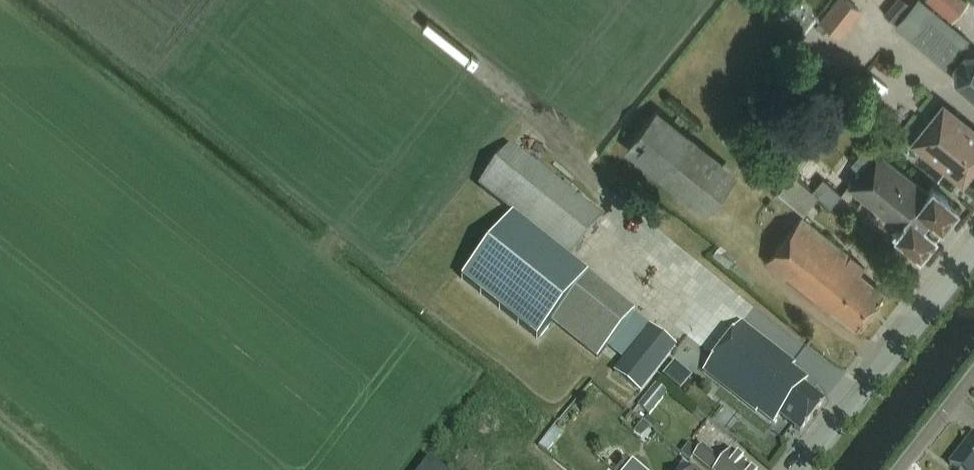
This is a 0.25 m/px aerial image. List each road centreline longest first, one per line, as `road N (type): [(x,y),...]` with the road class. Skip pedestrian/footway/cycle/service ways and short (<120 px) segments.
road 1 (tertiary): [(802,469),(973,251)]

